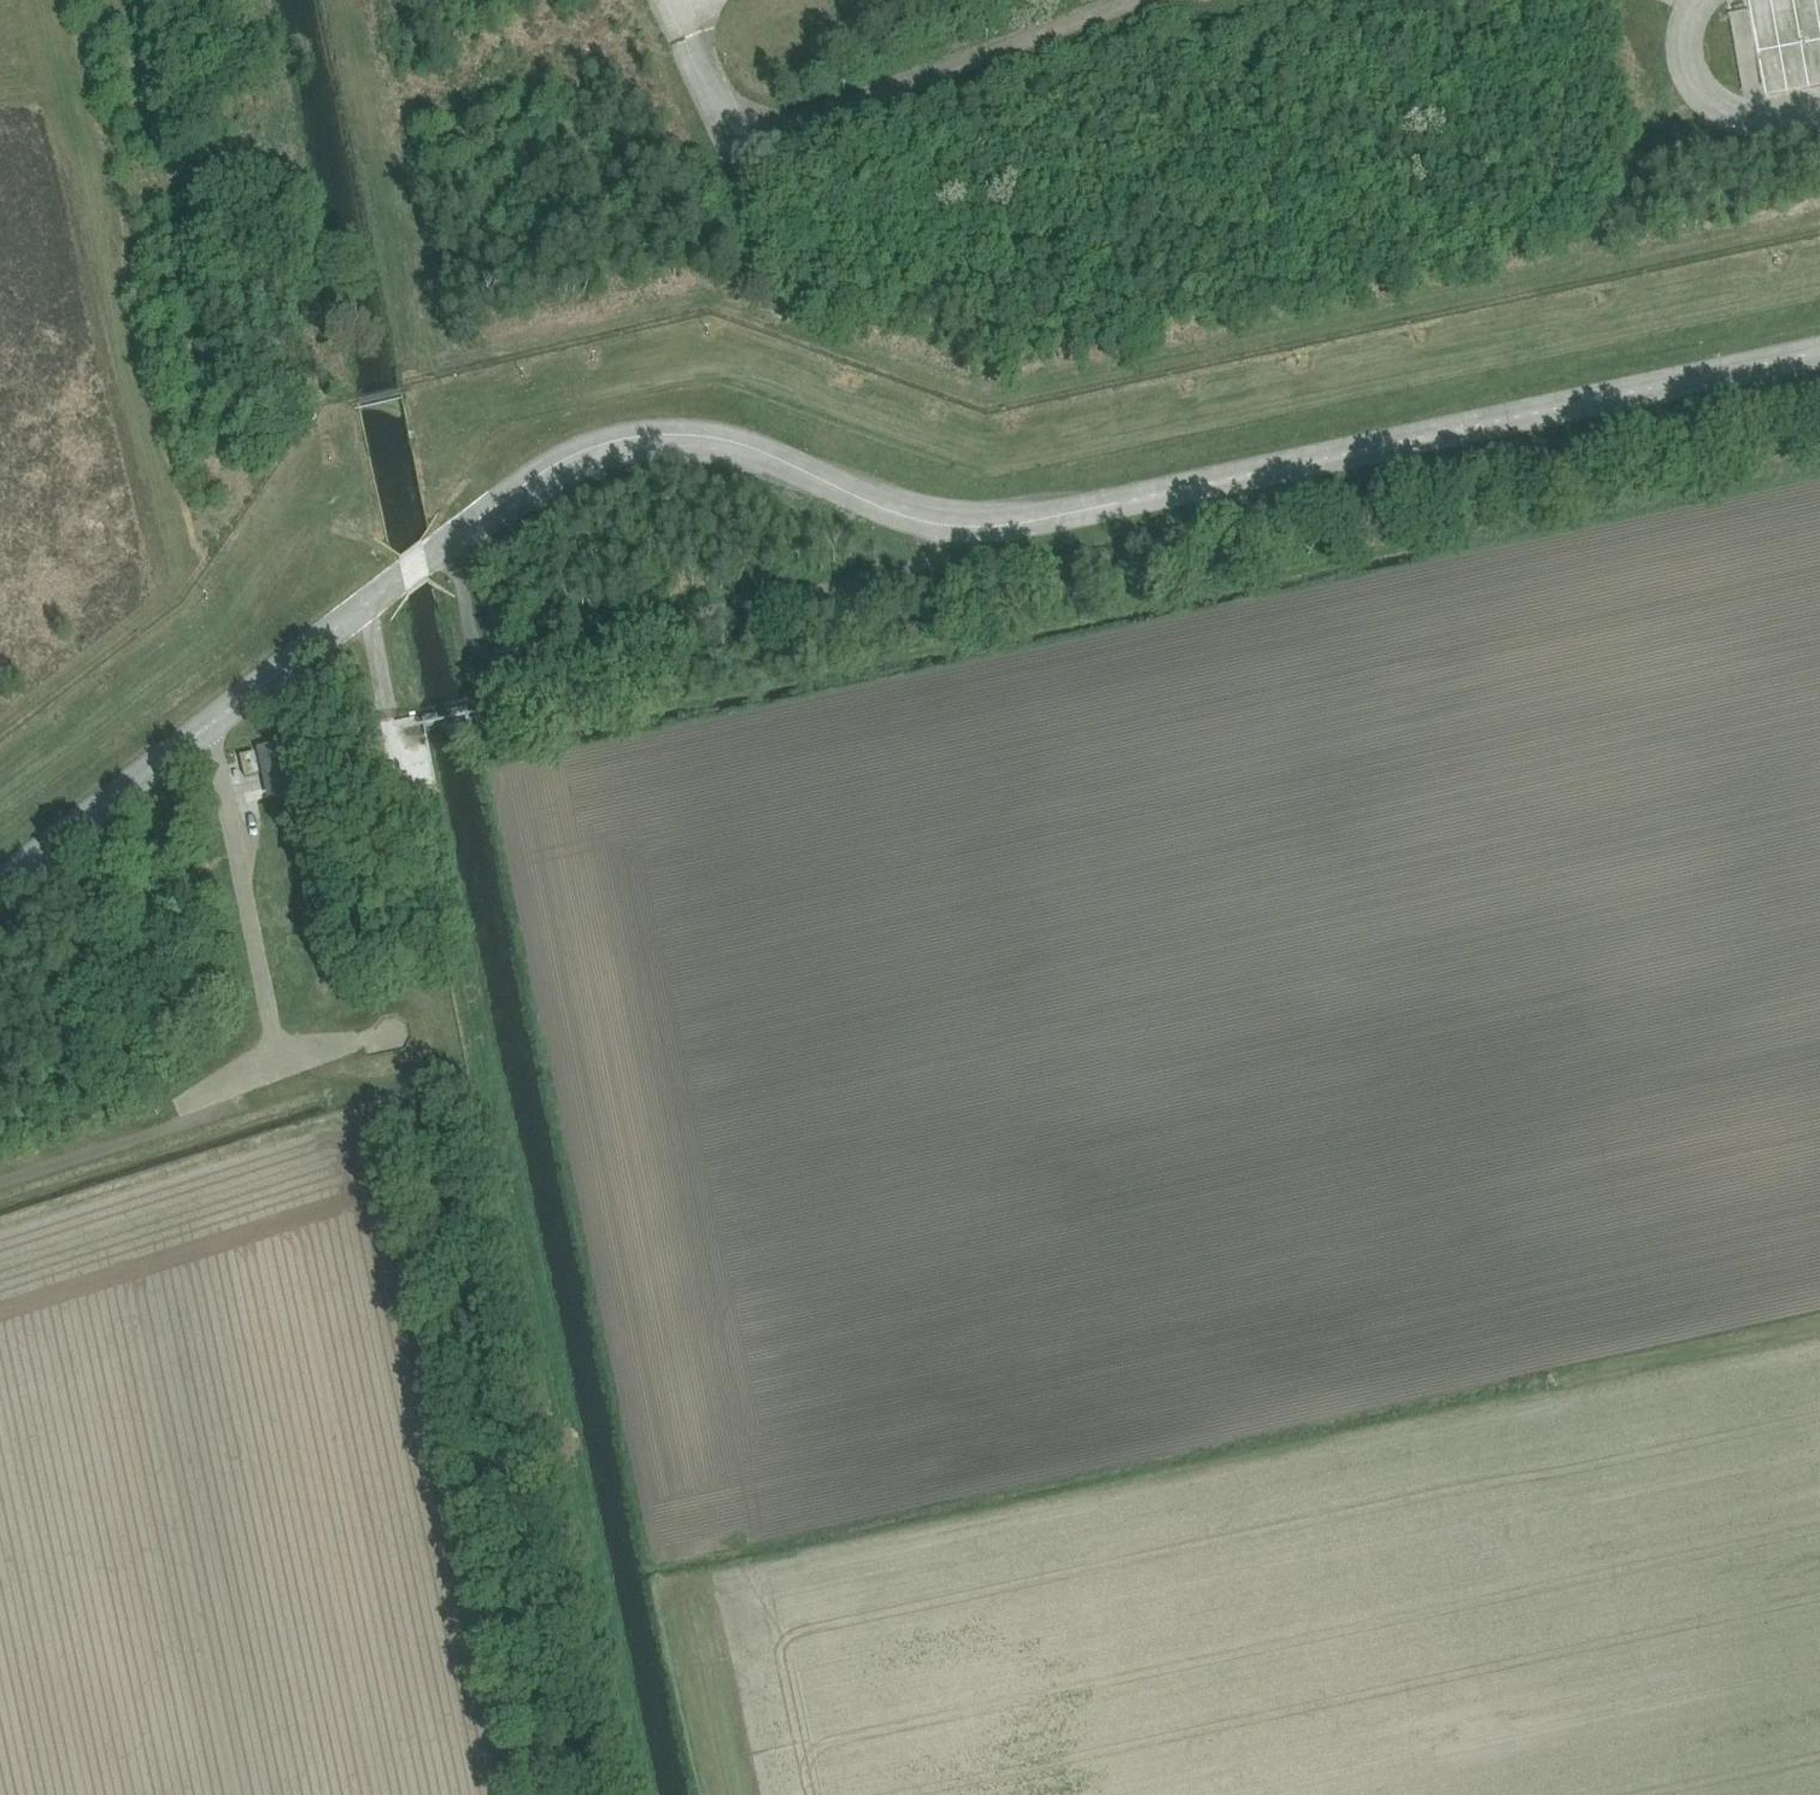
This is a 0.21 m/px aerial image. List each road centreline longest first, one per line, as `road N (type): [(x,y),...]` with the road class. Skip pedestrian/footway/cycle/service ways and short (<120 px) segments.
road 1 (unclassified): [(402,578),(540,473),(589,449),(646,435),(704,436),(760,451),(888,511),(950,526),(1012,524),(1819,352)]
road 2 (track): [(635,1794),(484,1097)]
road 3 (unclassified): [(402,578),(0,881)]
road 4 (track): [(1568,1376),(1819,1322)]

